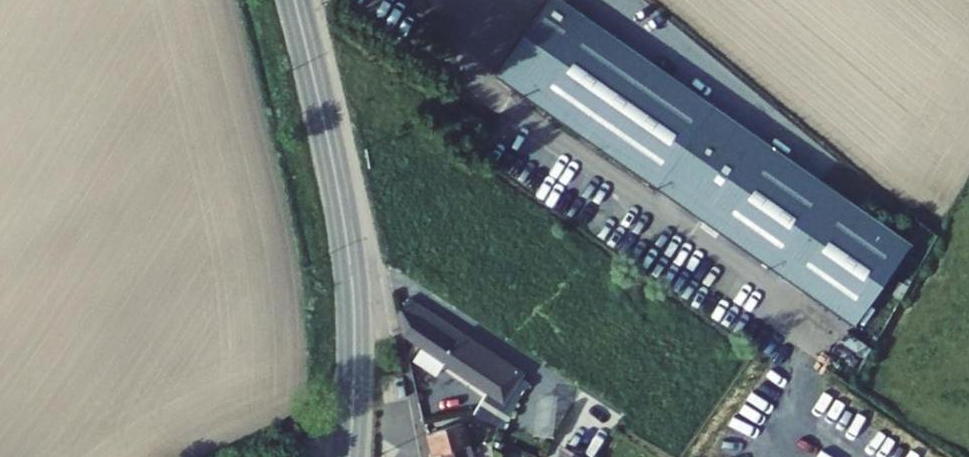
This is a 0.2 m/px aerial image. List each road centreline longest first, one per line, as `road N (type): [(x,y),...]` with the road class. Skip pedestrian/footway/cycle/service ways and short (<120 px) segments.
road 1 (tertiary): [(295,0),(350,252),(350,456)]

